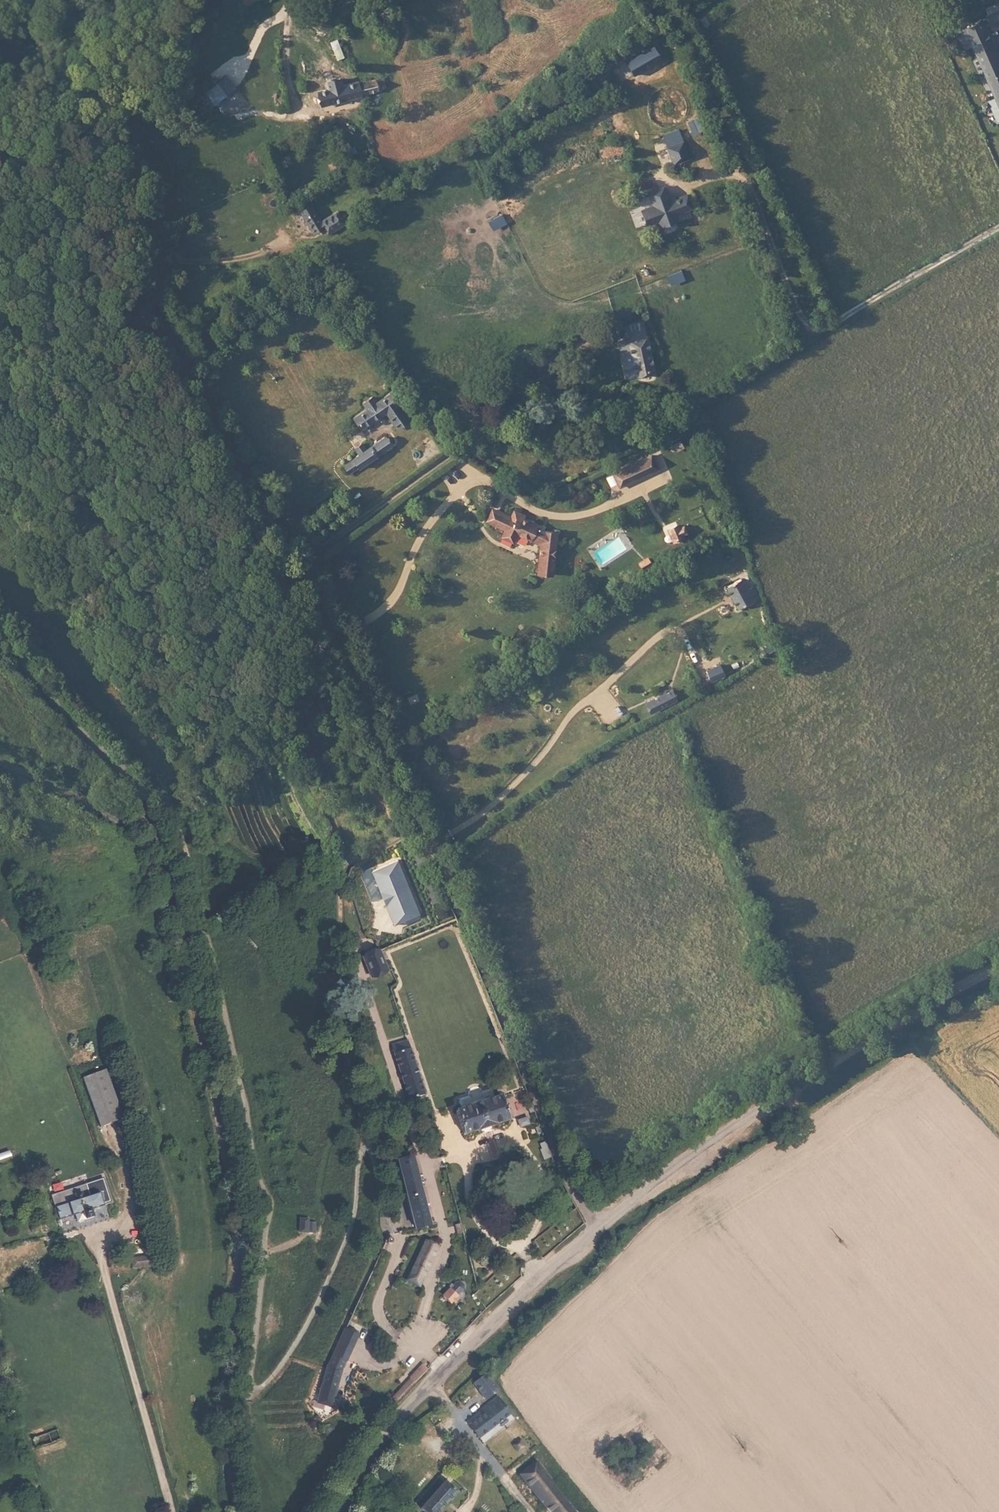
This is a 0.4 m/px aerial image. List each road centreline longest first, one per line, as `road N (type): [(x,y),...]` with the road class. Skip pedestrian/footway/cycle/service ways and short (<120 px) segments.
road 1 (tertiary): [(596,1229),(431,844),(177,339),(120,135),(194,0)]
road 2 (unclassified): [(0,639),(46,699),(124,773),(165,862),(203,1026),(236,1234),(227,1425),(239,1511)]
road 3 (track): [(724,534),(679,411),(998,227)]
road 4 (tertiary): [(596,1229),(773,1100),(998,961)]
road 5 (tertiary): [(328,1511),(380,1431),(596,1229)]
road 6 (track): [(740,167),(812,334)]

